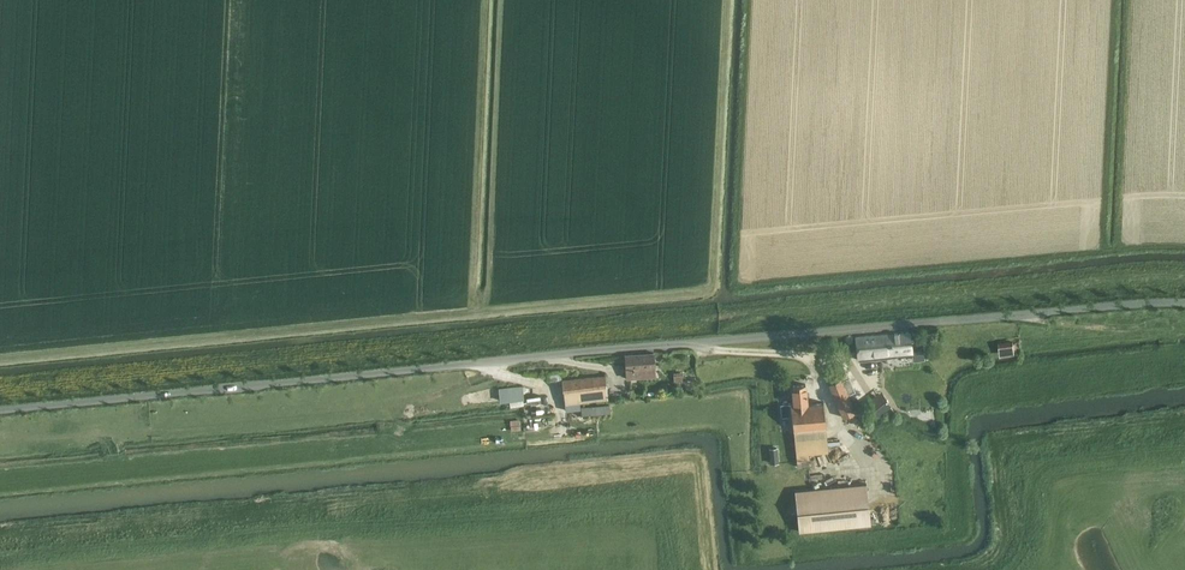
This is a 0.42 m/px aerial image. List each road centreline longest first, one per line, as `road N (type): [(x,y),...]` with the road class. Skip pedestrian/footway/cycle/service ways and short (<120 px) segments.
road 1 (unclassified): [(0,410),(1184,303)]
road 2 (track): [(0,437),(393,412),(462,384),(488,362)]

